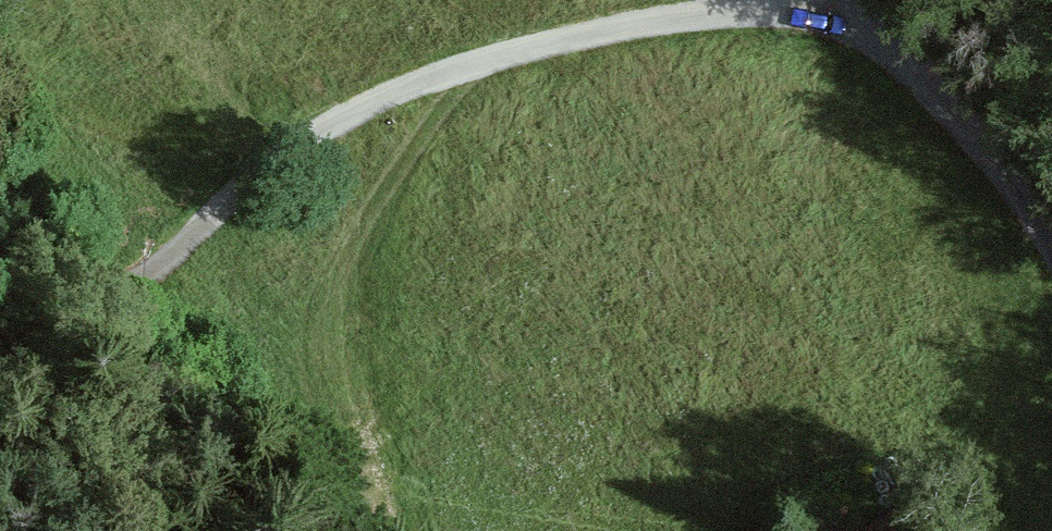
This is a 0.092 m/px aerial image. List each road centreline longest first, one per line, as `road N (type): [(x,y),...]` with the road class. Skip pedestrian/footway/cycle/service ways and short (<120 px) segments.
road 1 (track): [(856,0),(801,13),(698,14),(546,43),(368,105),(304,142),(174,145),(44,114),(0,73)]
road 2 (track): [(304,142),(188,237),(105,288),(51,314),(0,319)]
road 3 (residential): [(856,0),(979,140),(1051,242)]

